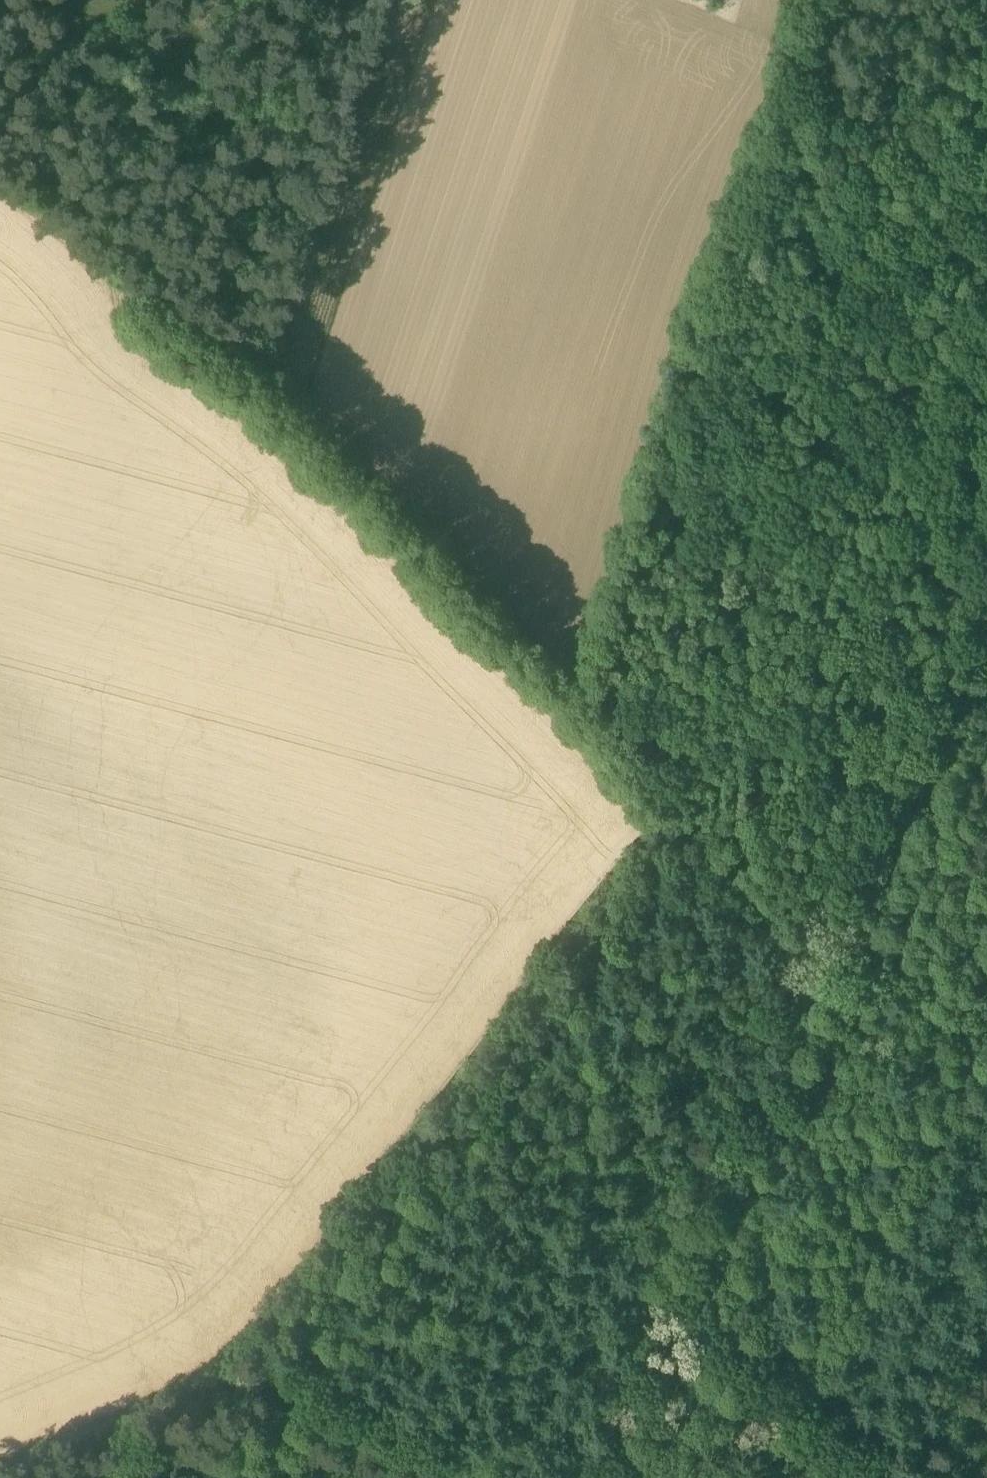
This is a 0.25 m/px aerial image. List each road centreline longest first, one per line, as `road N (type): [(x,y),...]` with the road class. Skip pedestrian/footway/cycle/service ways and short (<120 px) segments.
road 1 (track): [(659,1284),(983,585)]
road 2 (track): [(983,585),(950,519),(784,0)]
road 3 (track): [(659,1284),(936,1477)]
road 4 (track): [(569,1477),(659,1284)]

